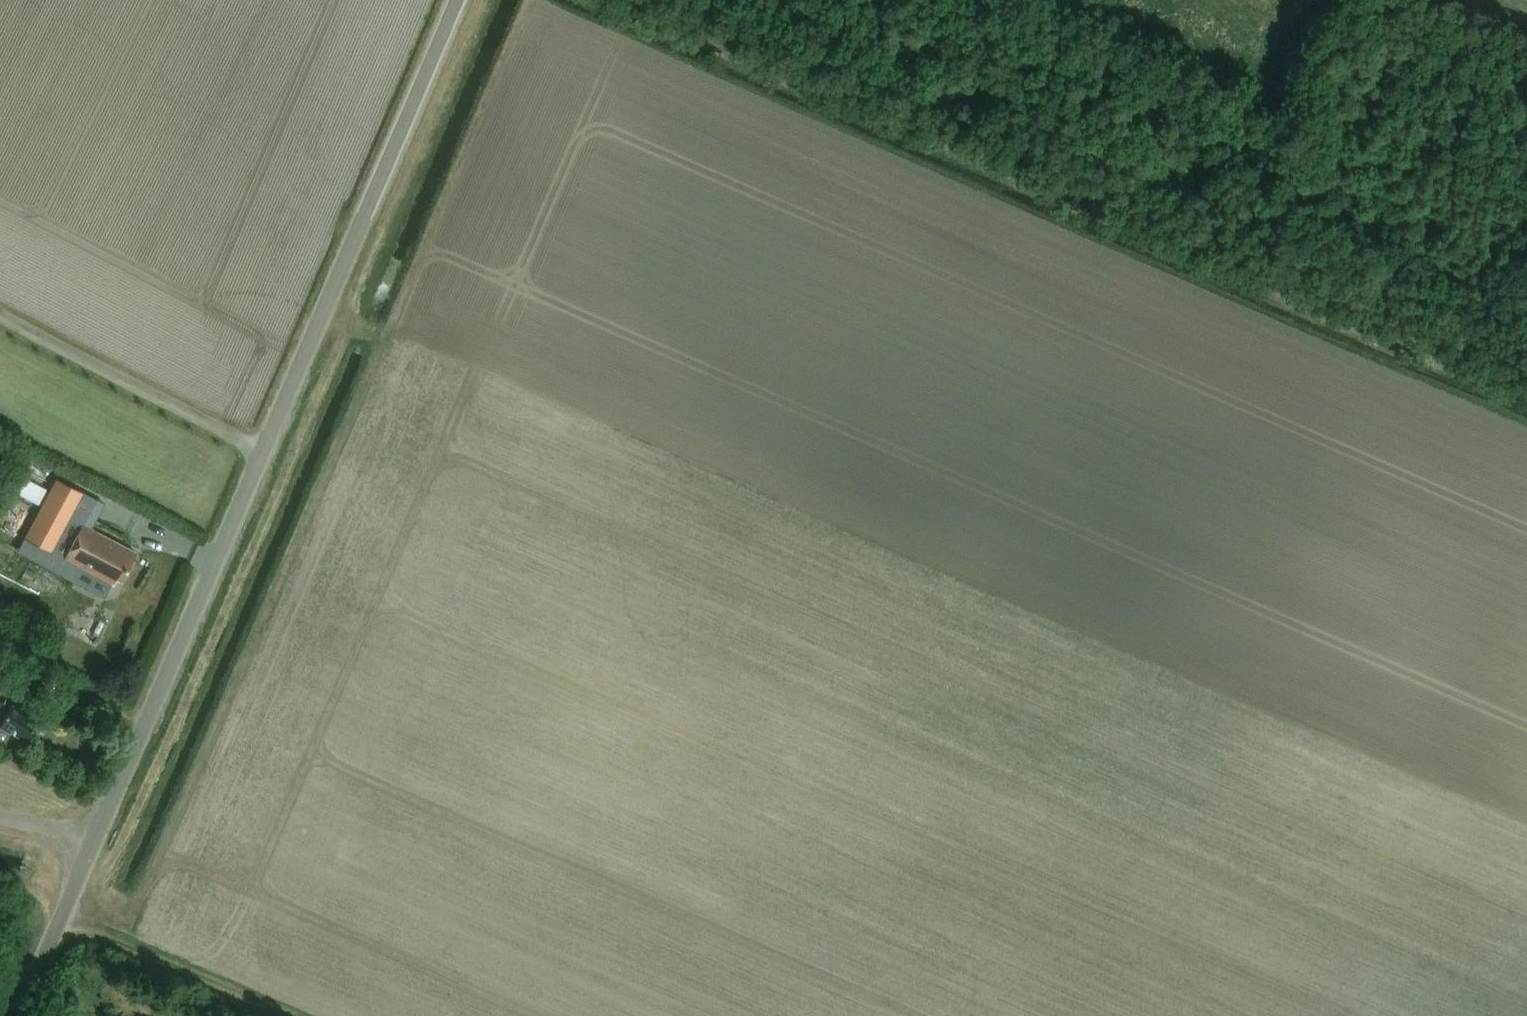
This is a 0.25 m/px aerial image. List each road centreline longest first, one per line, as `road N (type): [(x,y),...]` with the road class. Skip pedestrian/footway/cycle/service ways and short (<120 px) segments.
road 1 (unclassified): [(96,836),(456,0)]
road 2 (track): [(57,926),(273,1015)]
road 3 (unclassified): [(18,1015),(96,836)]

